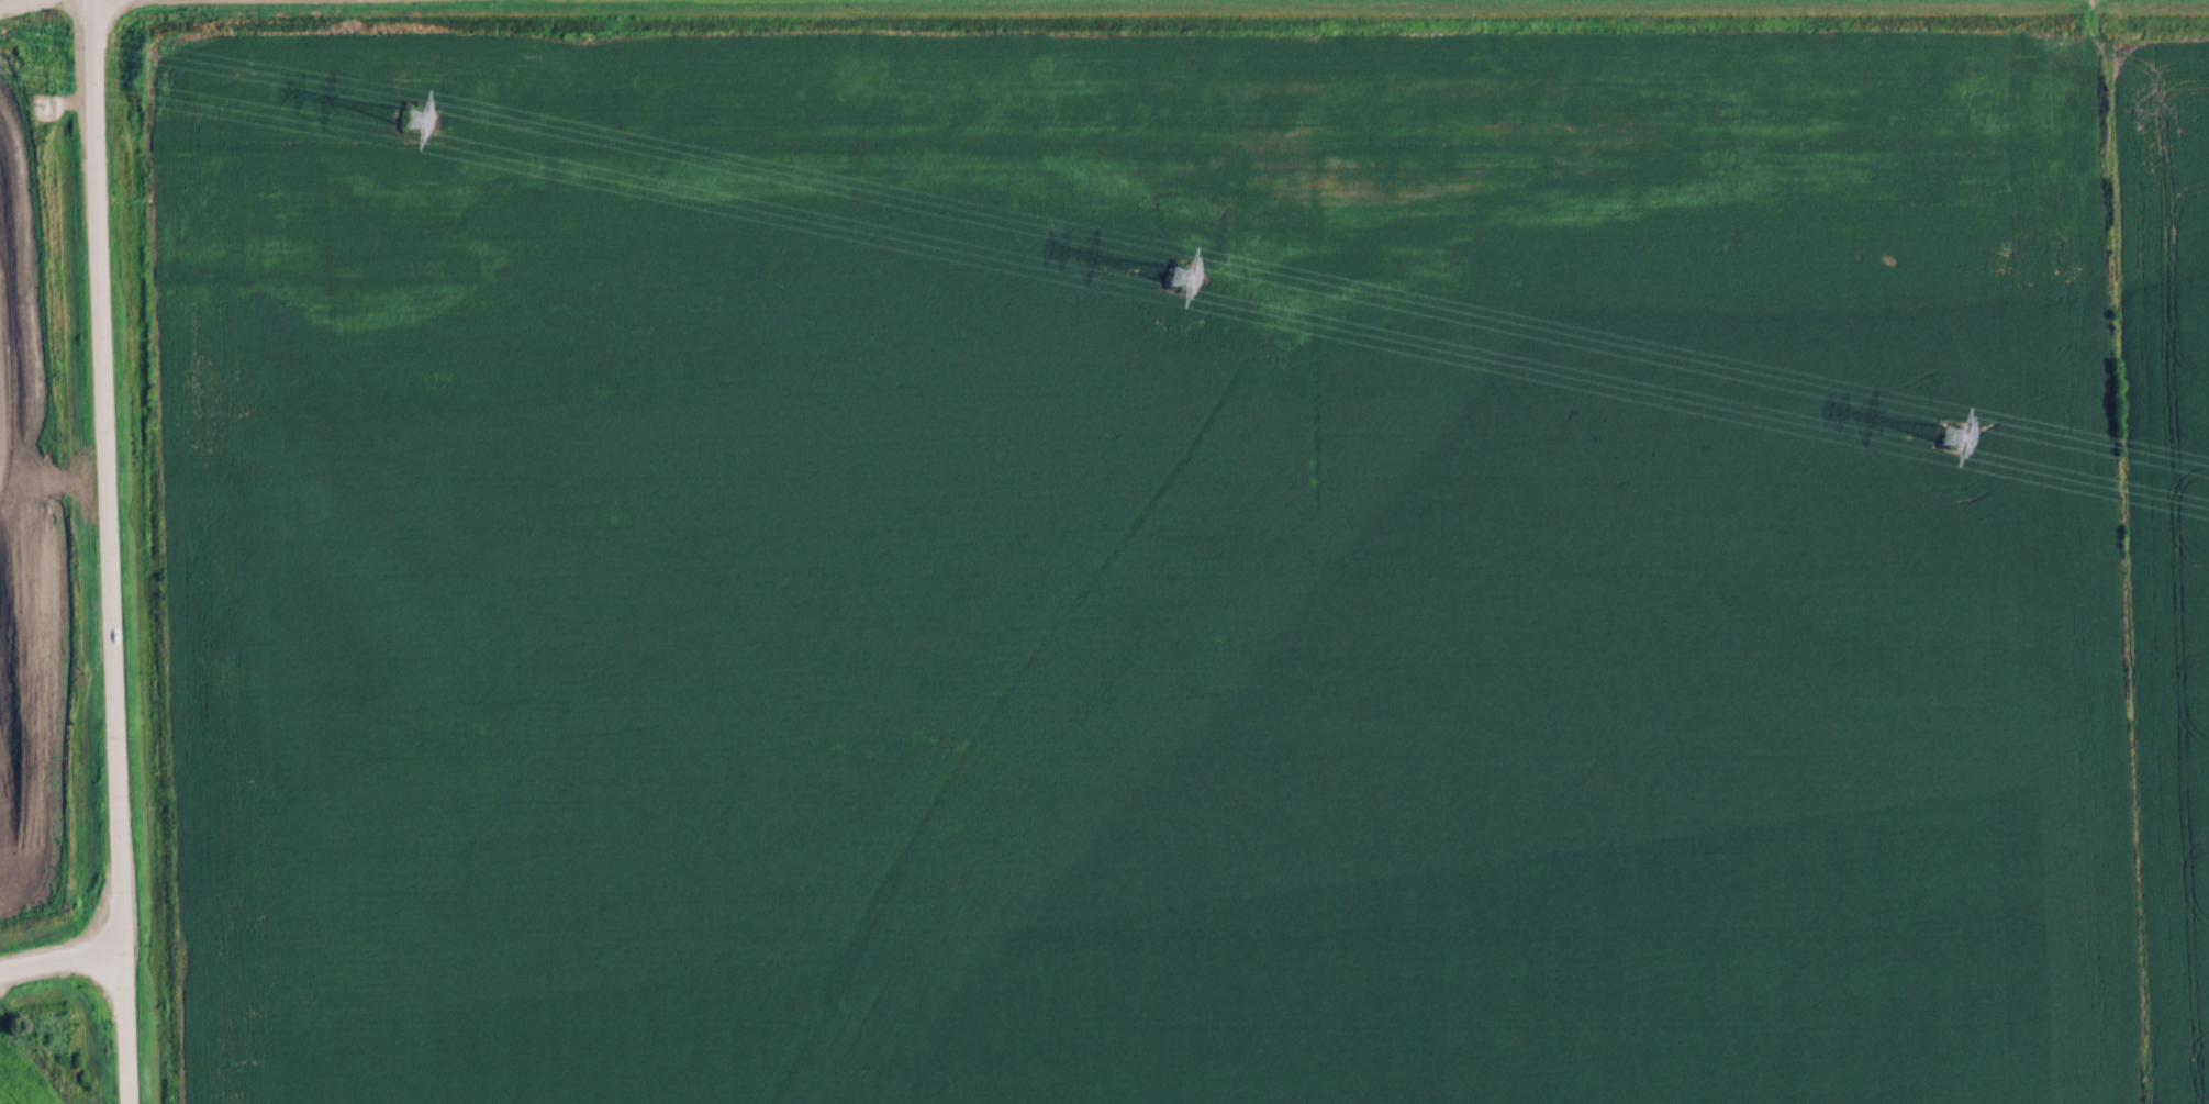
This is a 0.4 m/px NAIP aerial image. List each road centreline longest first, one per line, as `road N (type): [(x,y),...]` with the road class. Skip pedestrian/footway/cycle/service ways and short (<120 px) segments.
road 1 (secondary): [(128,1103),(90,0)]
road 2 (residential): [(123,951),(0,970)]

